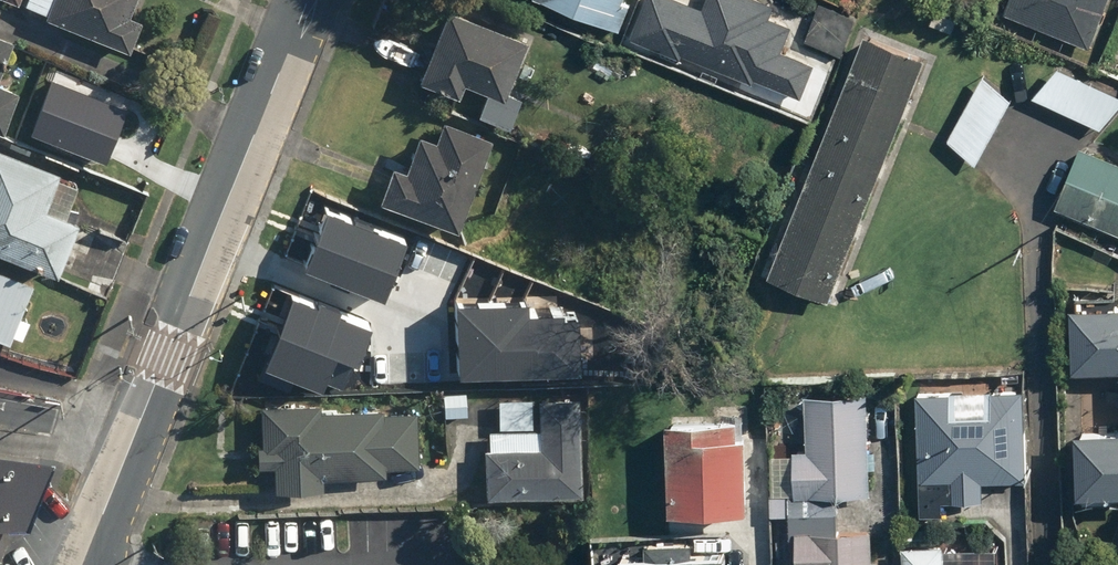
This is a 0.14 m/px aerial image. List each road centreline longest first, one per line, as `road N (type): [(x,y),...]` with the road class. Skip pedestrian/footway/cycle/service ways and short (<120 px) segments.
road 1 (residential): [(308,0),(82,564)]

